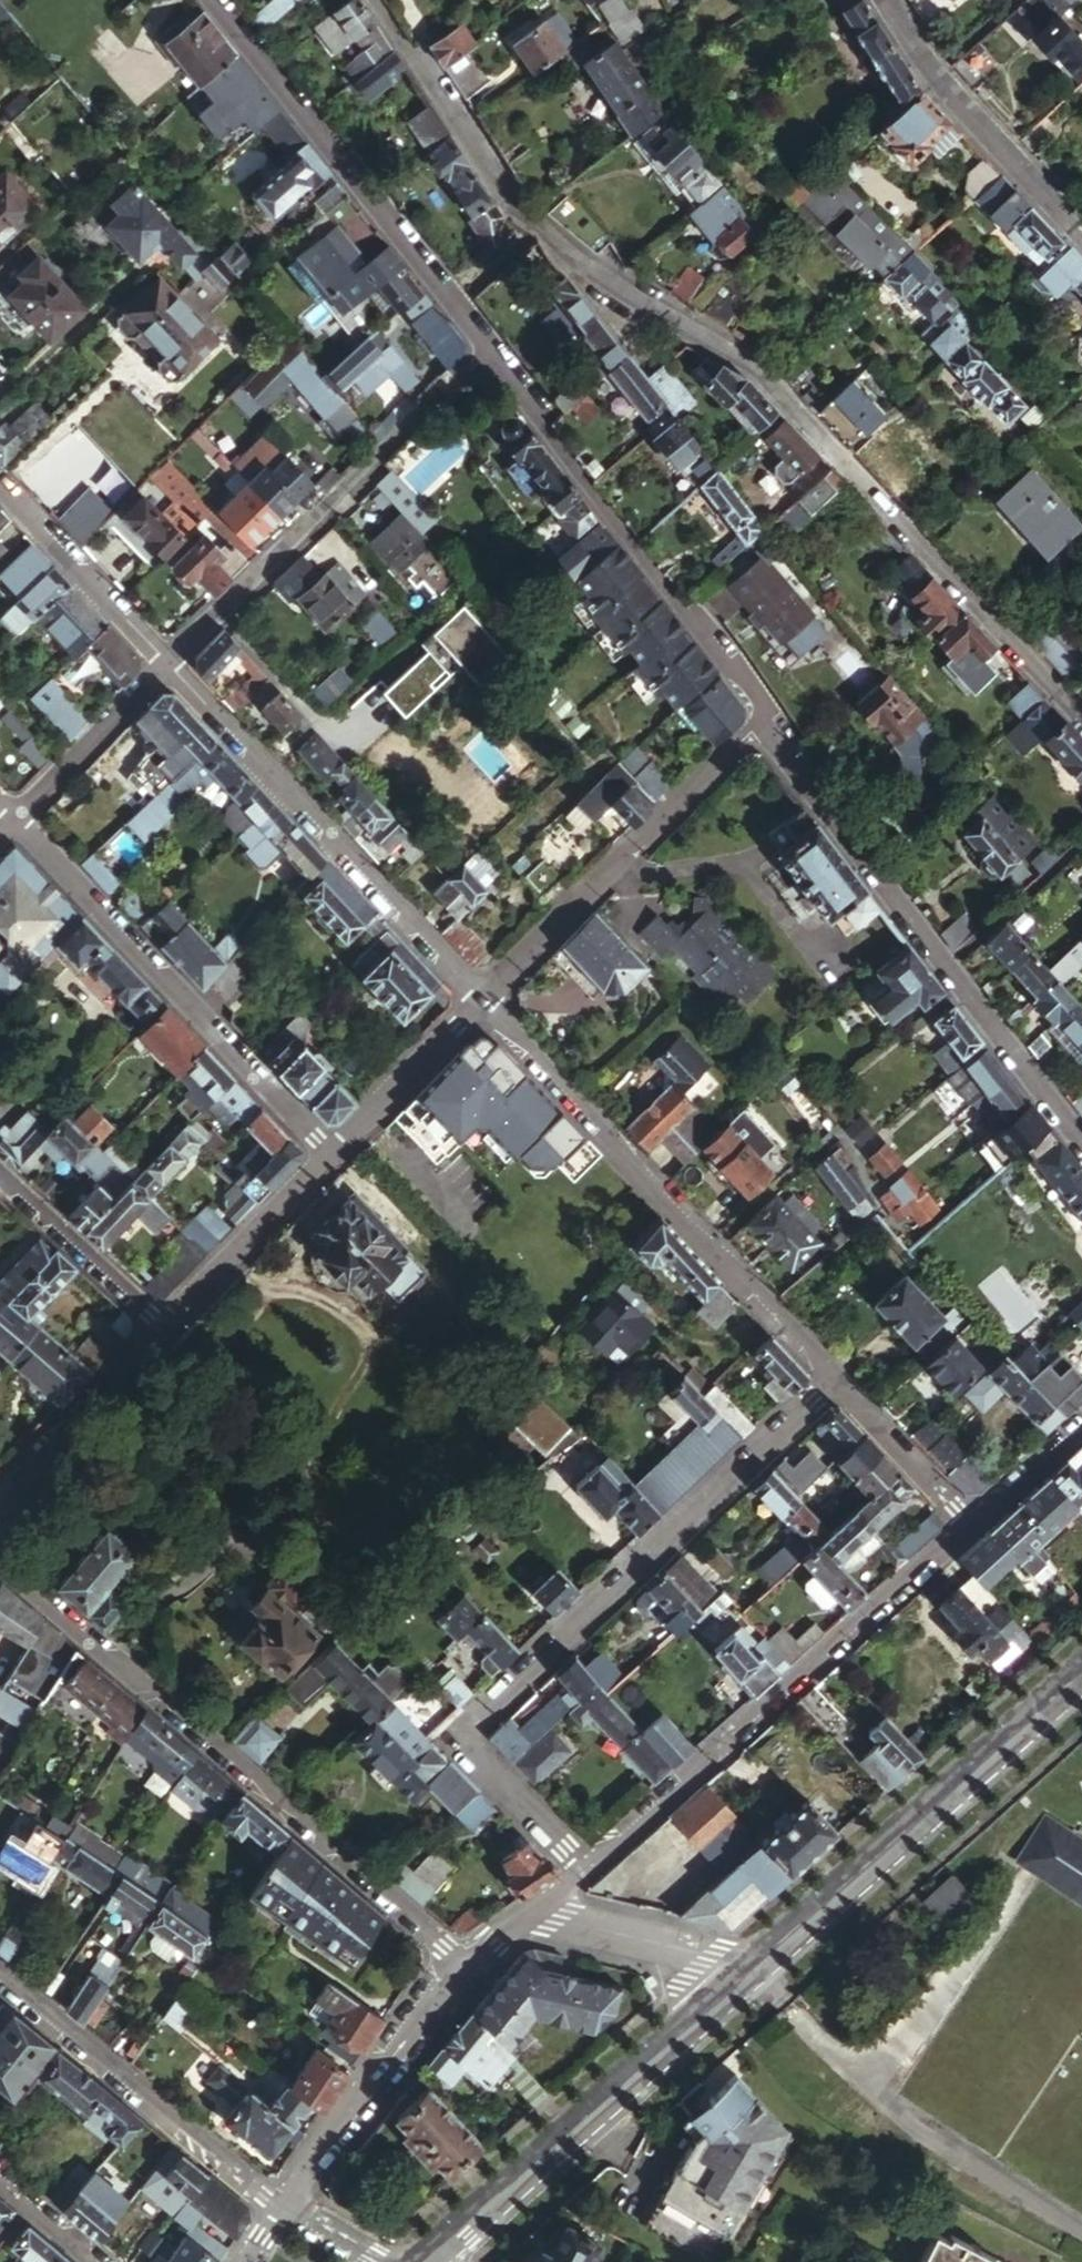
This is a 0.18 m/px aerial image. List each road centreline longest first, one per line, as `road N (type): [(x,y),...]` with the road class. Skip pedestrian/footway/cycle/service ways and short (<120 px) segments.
road 1 (residential): [(374,0),(534,224),(740,361),(1081,728)]
road 2 (residential): [(769,723),(452,299),(214,0)]
road 3 (residential): [(833,1380),(463,1733),(584,1870)]
road 4 (residential): [(0,1563),(460,1968)]
road 5 (residential): [(1081,1152),(940,970),(769,723)]
road 6 (residential): [(477,1000),(833,1380)]
road 7 (residential): [(584,1870),(969,1526)]
road 8 (tertiary): [(1081,1669),(728,1987)]
road 9 (residential): [(164,663),(477,1000)]
road 10 (residential): [(14,818),(328,1150)]
road 11 (tertiary): [(728,1987),(421,2261)]
road 12 (residential): [(164,663),(449,389)]
road 13 (residential): [(284,2205),(0,1977)]
road 14 (residential): [(886,0),(934,72),(1081,234)]
road 15 (residential): [(284,2205),(460,1968)]
road 16 (residential): [(163,1328),(328,1150)]
road 17 (residential): [(0,485),(164,663)]
road 18 (residential): [(0,1496),(163,1328)]
road 19 (residential): [(0,1178),(163,1328)]
road 20 (residential): [(477,1000),(636,850)]
road 21 (residential): [(14,818),(164,663)]
road 22 (residential): [(328,1150),(477,1000)]
road 23 (residential): [(542,1903),(707,1959),(728,1987)]
road 24 (residential): [(833,1380),(969,1526)]
road 25 (residential): [(769,723),(636,850)]
road 26 (residential): [(969,1526),(1081,1426)]
road 27 (residential): [(0,2179),(100,2261)]

